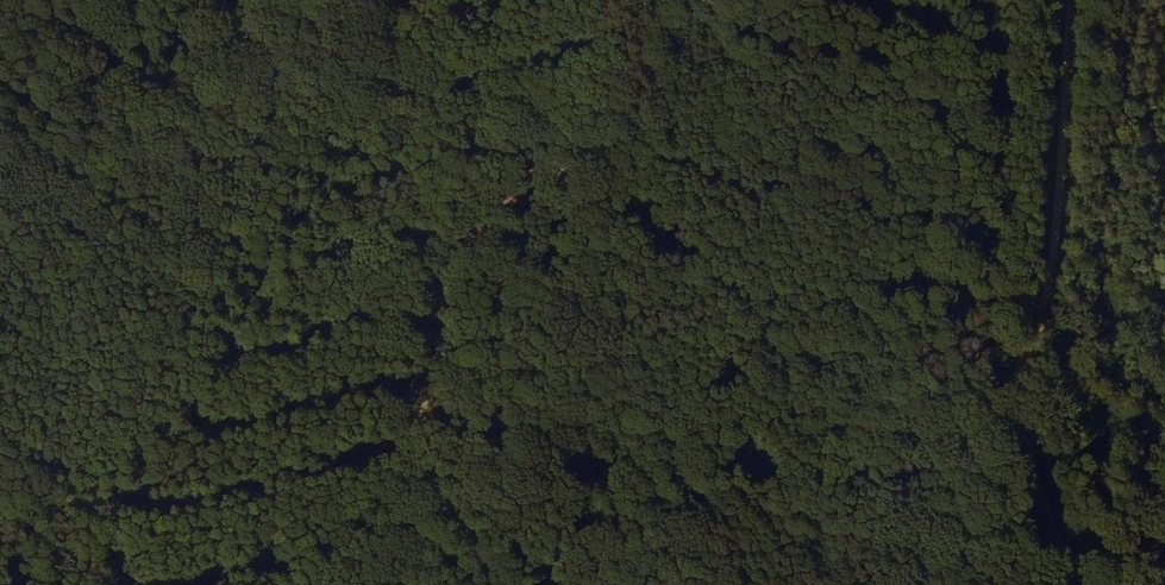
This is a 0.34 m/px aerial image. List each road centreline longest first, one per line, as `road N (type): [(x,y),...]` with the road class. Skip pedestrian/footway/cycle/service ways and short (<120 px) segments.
road 1 (track): [(500,584),(421,418),(430,301),(510,206),(632,128),(687,17),(707,0)]
road 2 (track): [(1070,0),(1035,478),(1054,538),(1088,584),(1164,576)]
road 3 (track): [(424,584),(414,497),(421,418)]

